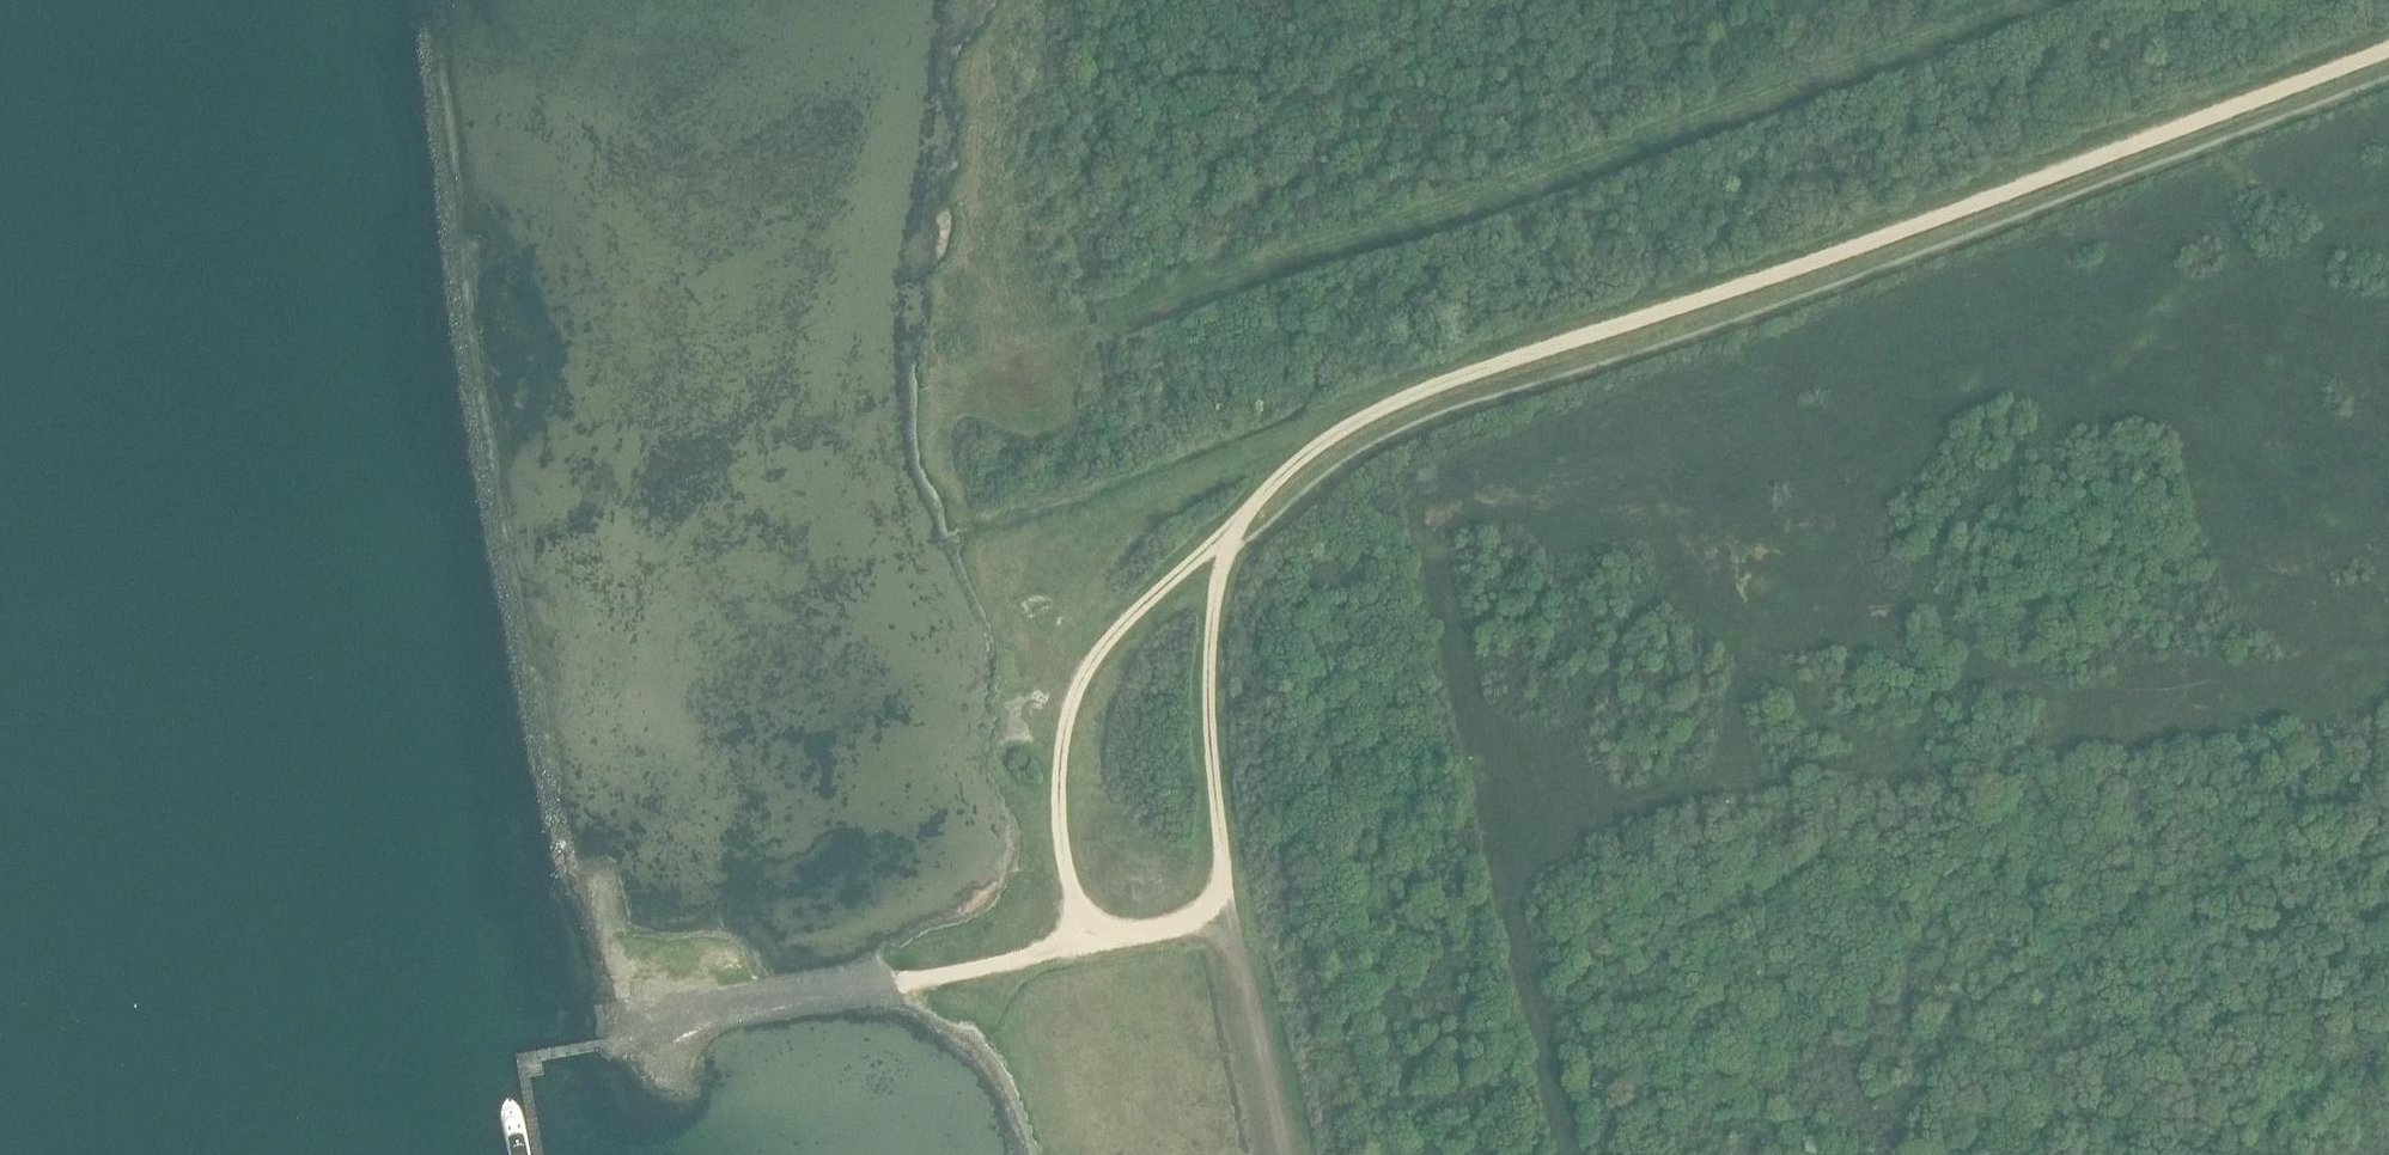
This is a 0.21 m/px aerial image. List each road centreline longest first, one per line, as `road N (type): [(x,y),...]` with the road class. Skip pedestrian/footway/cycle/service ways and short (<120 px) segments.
road 1 (track): [(595,1021),(1119,936)]
road 2 (track): [(1273,1154),(1214,907)]

